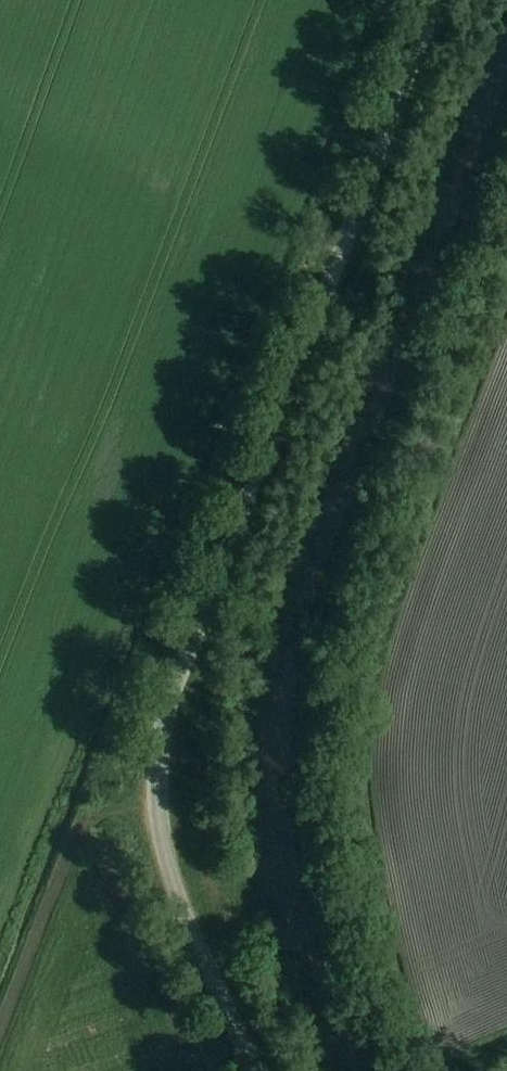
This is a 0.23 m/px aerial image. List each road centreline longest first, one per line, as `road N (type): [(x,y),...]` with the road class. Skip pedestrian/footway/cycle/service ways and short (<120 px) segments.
road 1 (tertiary): [(254,1070),(173,888),(152,803),(153,753),(434,0)]
road 2 (track): [(381,1070),(337,951),(302,822),(297,732),(313,642),(506,113)]

